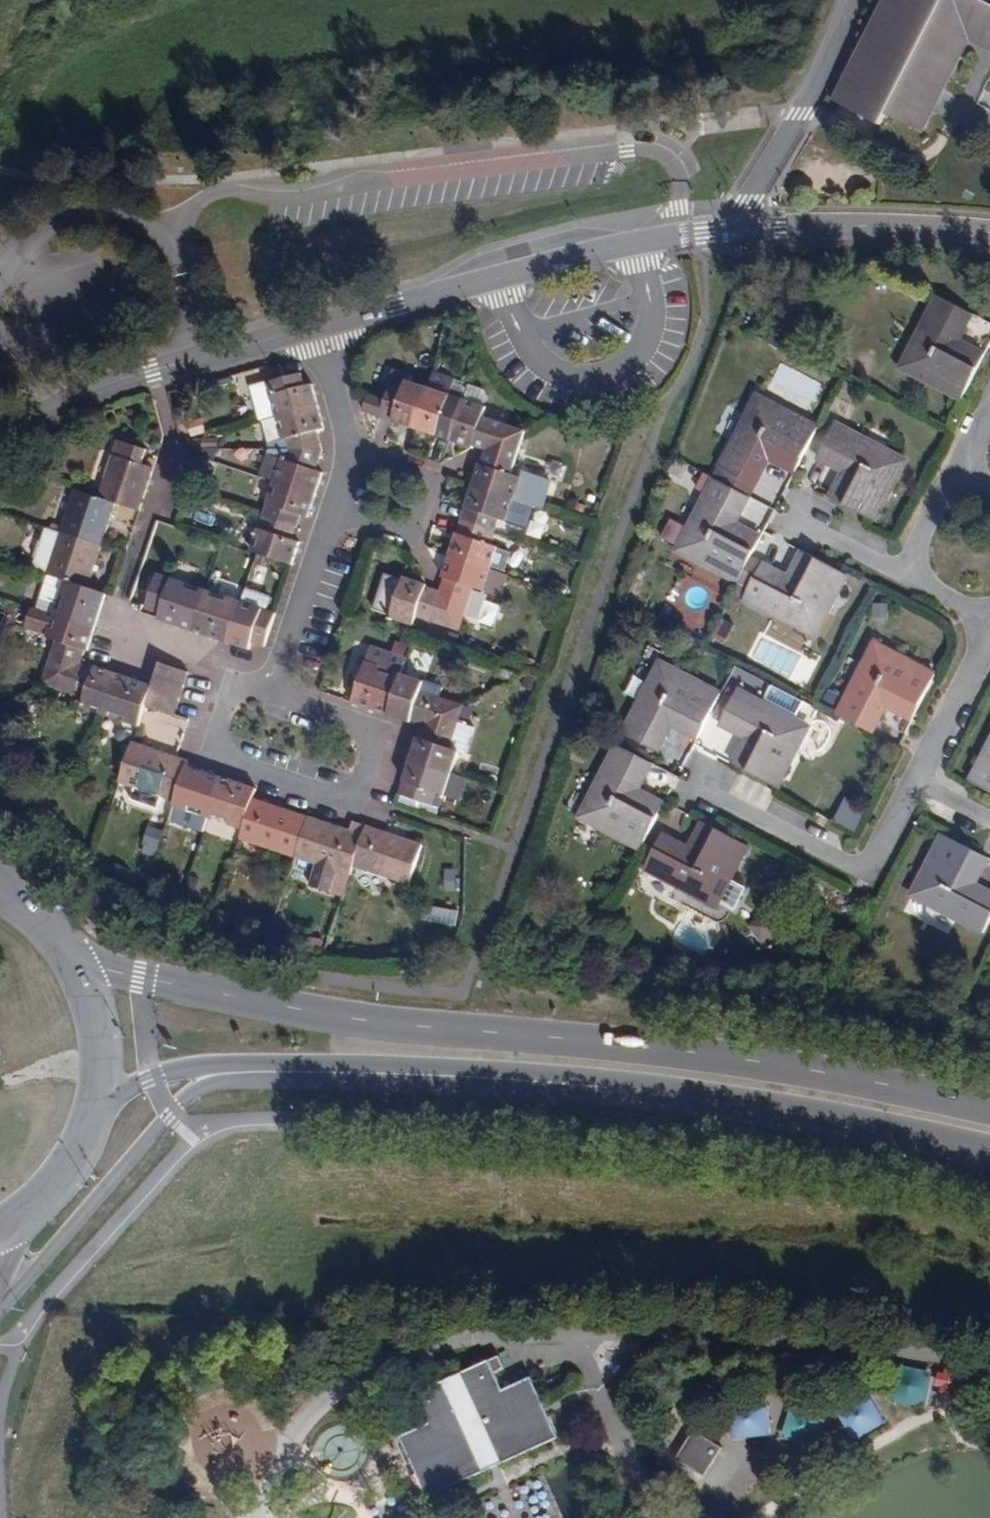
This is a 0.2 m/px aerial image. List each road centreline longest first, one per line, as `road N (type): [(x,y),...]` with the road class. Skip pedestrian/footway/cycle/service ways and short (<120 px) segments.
road 1 (tertiary): [(989,1109),(791,1071),(341,1017),(72,961)]
road 2 (tertiary): [(325,1070),(608,1086),(989,1153)]
road 3 (residential): [(746,228),(612,251),(313,328)]
road 4 (residential): [(236,685),(211,760),(357,807),(380,735),(266,694)]
road 5 (tertiary): [(0,1307),(172,1114),(206,1089),(325,1070)]
road 6 (residential): [(313,328),(345,456),(266,694)]
road 7 (residential): [(313,328),(91,391),(0,441)]
road 8 (residential): [(698,787),(873,873),(922,779)]
road 9 (unclassified): [(746,228),(749,202),(803,113),(854,0)]
road 10 (residential): [(989,235),(746,228)]
road 11 (tertiary): [(97,1096),(197,1063),(325,1070)]
road 12 (tertiary): [(16,1218),(54,1185),(81,1143),(97,1096)]
road 13 (residential): [(922,779),(989,646)]
road 14 (residential): [(236,685),(214,660),(108,624)]
road 15 (tertiary): [(97,1096),(100,1049),(72,961)]
road 16 (residential): [(799,516),(910,574)]

